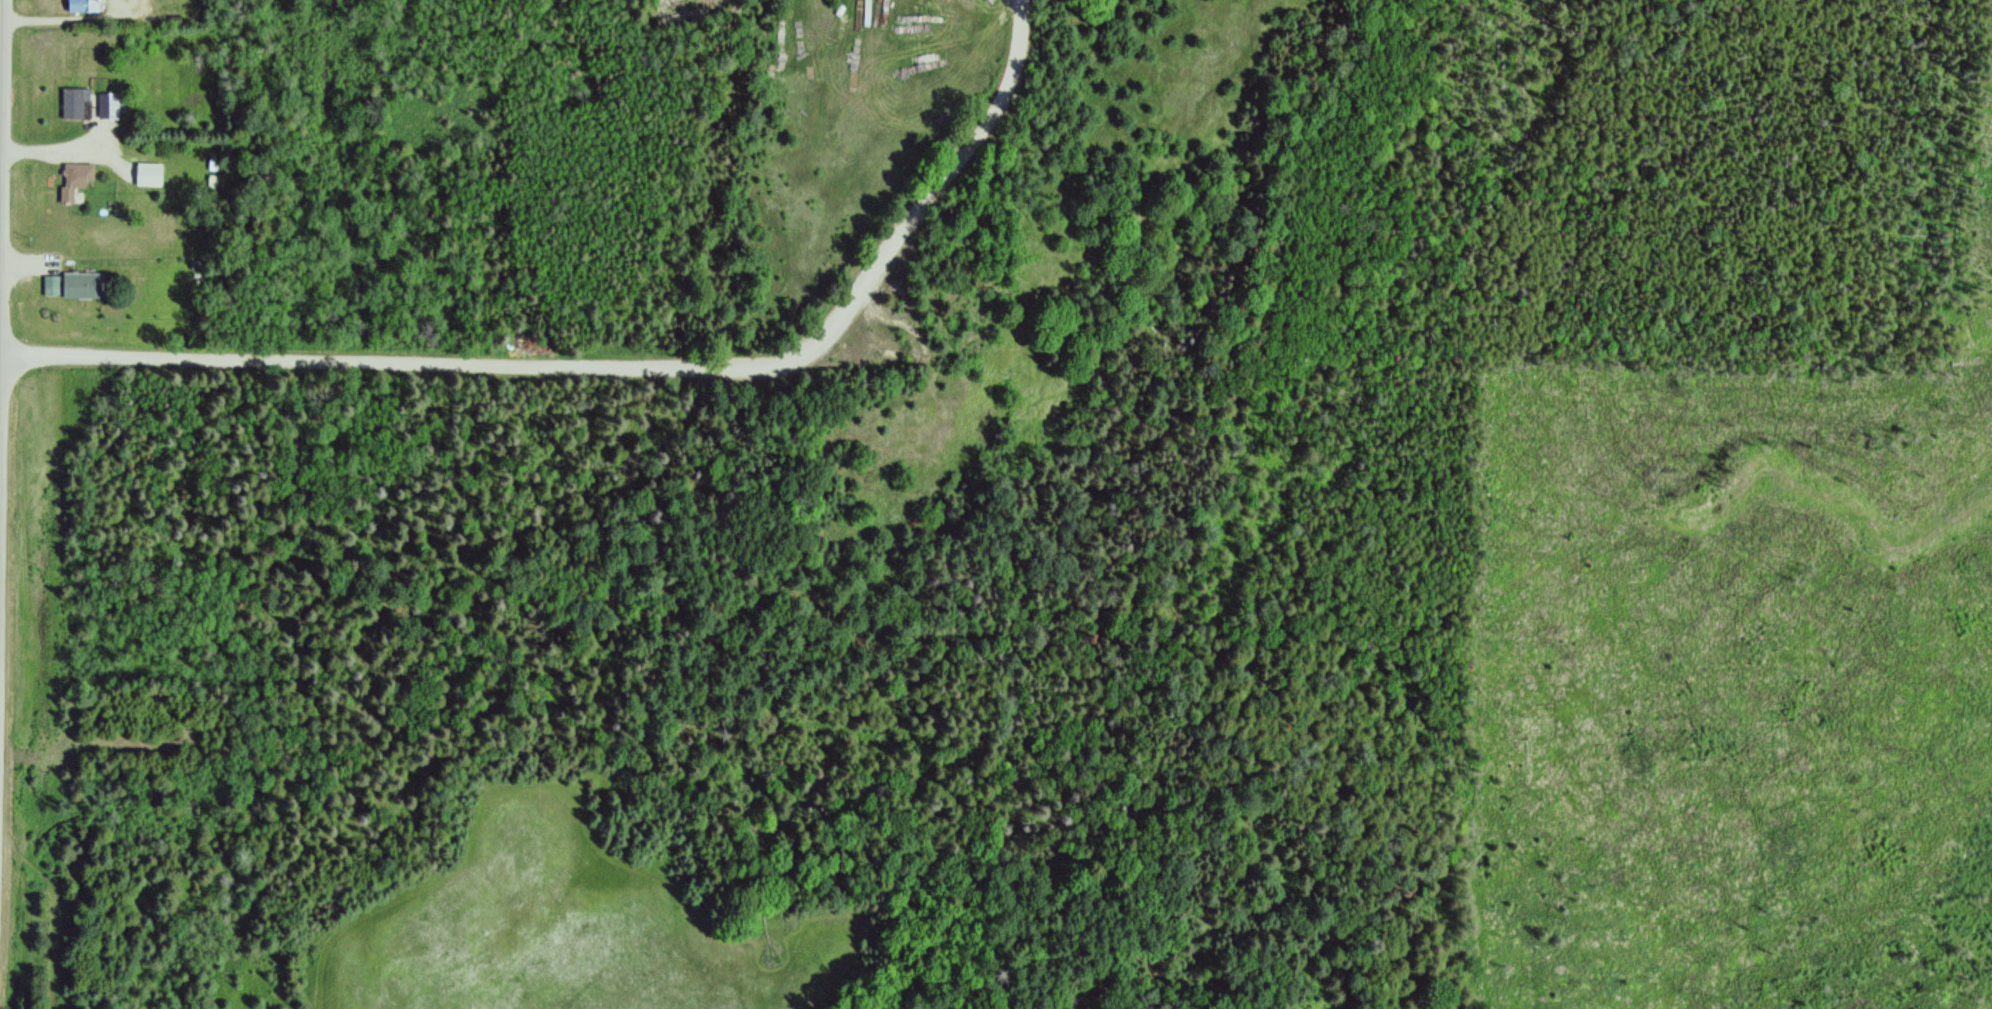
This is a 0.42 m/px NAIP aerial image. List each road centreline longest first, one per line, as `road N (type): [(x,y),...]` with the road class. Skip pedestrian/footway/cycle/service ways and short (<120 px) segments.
road 1 (residential): [(0,353),(785,365),(829,331),(995,115),(1018,60),(1022,0)]

